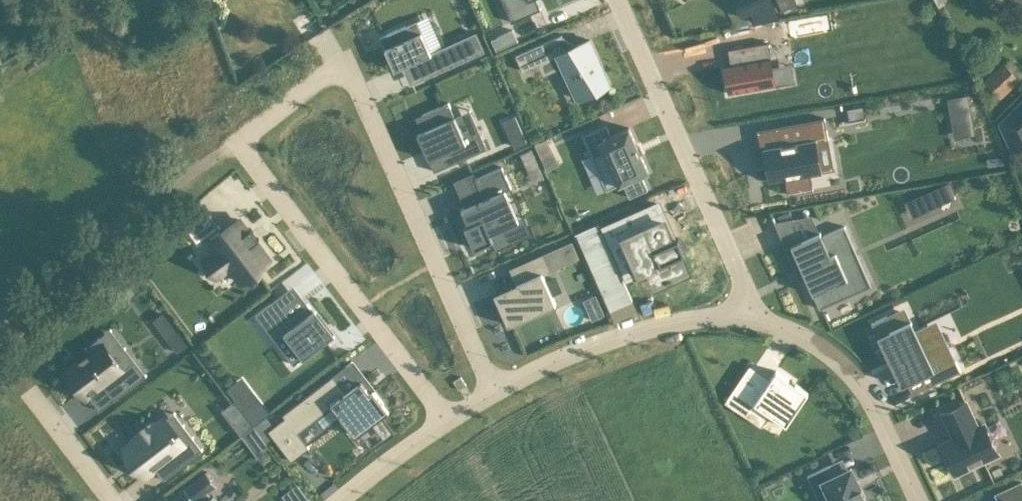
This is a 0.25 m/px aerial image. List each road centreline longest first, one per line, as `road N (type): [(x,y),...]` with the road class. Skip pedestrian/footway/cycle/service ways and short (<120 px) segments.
road 1 (residential): [(496,389),(348,61),(235,138),(452,416)]
road 2 (residential): [(620,0),(743,275),(748,315)]
road 3 (track): [(235,138),(0,321)]
road 4 (residential): [(748,315),(635,330),(496,389)]
road 5 (residential): [(919,500),(852,374),(822,347),(748,315)]
road 6 (residential): [(452,416),(339,500)]
road 7 (residential): [(32,394),(114,500)]

